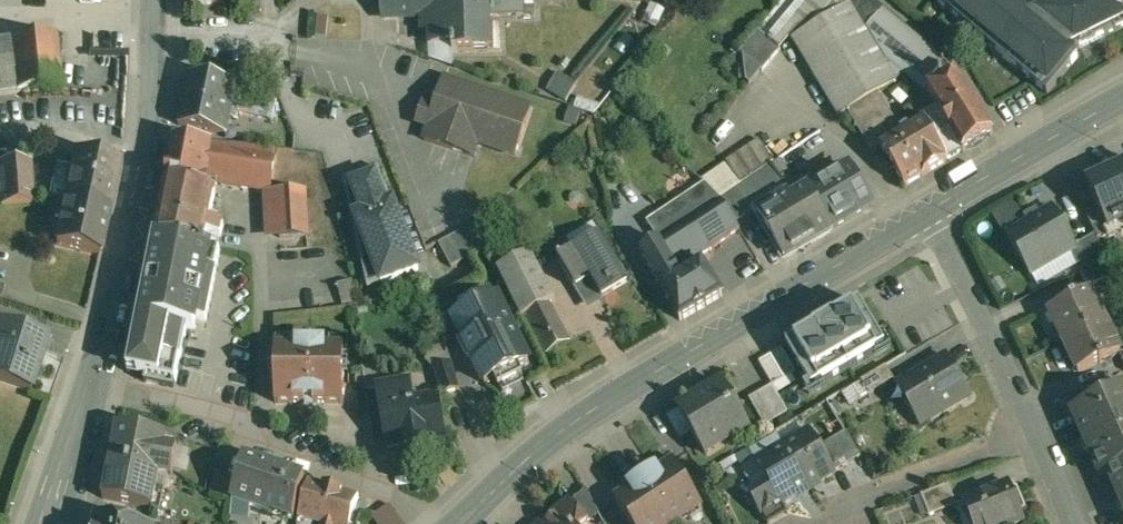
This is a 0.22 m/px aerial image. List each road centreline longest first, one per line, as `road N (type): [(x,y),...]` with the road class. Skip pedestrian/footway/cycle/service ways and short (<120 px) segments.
road 1 (secondary): [(528,458),(586,413),(927,212)]
road 2 (tertiary): [(90,384),(132,228),(158,77),(158,0)]
road 3 (residential): [(441,523),(365,463),(90,384)]
road 4 (residential): [(927,212),(1034,433)]
road 5 (residential): [(811,523),(1034,433)]
road 6 (secondary): [(927,212),(1122,98)]
road 7 (tertiary): [(90,384),(36,523)]
road 8 (tertiary): [(71,523),(90,384)]

